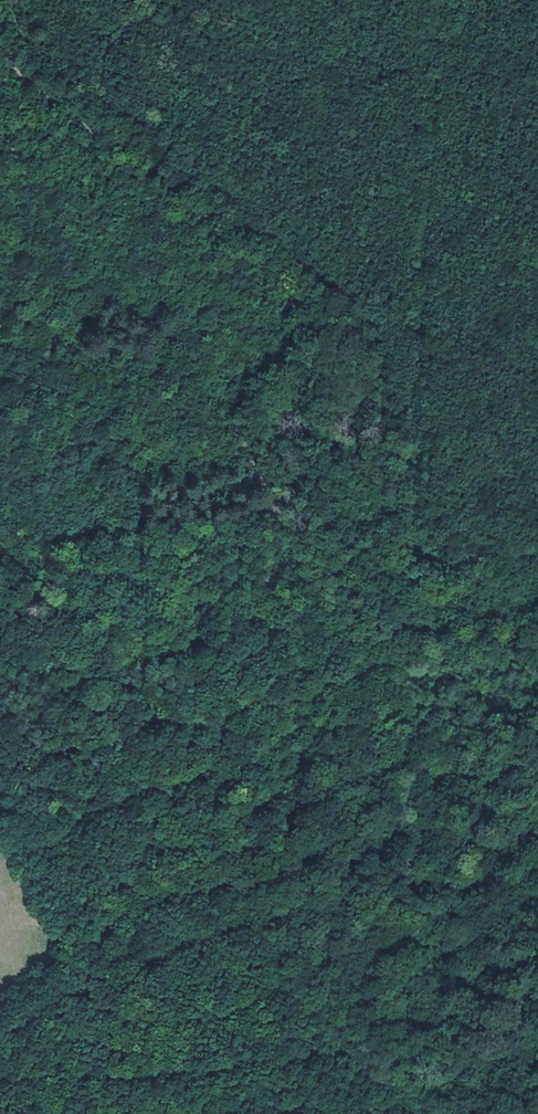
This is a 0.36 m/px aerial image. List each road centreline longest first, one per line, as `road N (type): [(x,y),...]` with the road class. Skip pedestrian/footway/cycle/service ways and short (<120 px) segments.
road 1 (track): [(402,417),(356,324),(9,0)]
road 2 (track): [(237,633),(208,661),(180,768),(89,948),(46,1008),(0,1034)]
road 3 (track): [(402,417),(433,0)]
road 4 (track): [(237,633),(260,589),(271,531),(271,402)]
road 5 (track): [(415,622),(402,417)]
road 6 (track): [(537,616),(415,622)]

